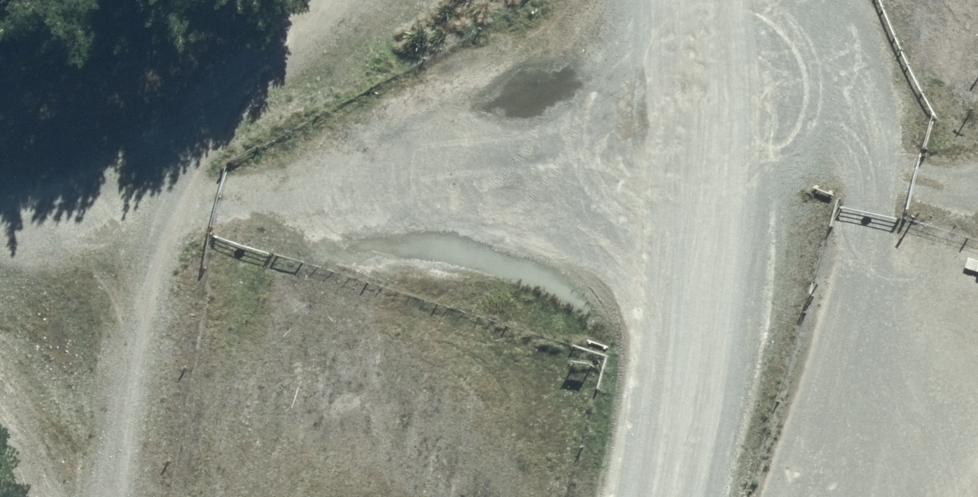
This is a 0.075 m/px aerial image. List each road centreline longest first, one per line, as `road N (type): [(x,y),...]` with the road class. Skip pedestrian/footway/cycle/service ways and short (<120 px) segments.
road 1 (track): [(683,182),(222,204),(0,229)]
road 2 (track): [(100,496),(169,210),(314,0)]
road 3 (unclassified): [(658,496),(683,347),(683,182)]
road 4 (unclassified): [(683,182),(977,174)]
road 5 (unclassified): [(683,182),(688,0)]

